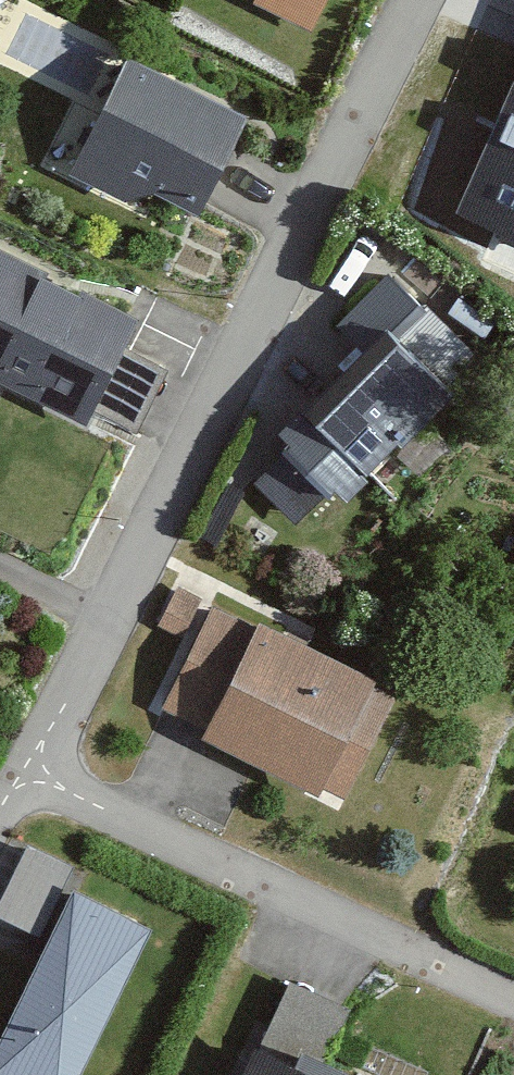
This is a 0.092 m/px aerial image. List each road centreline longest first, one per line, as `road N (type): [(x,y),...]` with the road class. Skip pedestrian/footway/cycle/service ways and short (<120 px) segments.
road 1 (residential): [(423,0),(82,656),(25,786)]
road 2 (residential): [(25,786),(513,1009)]

